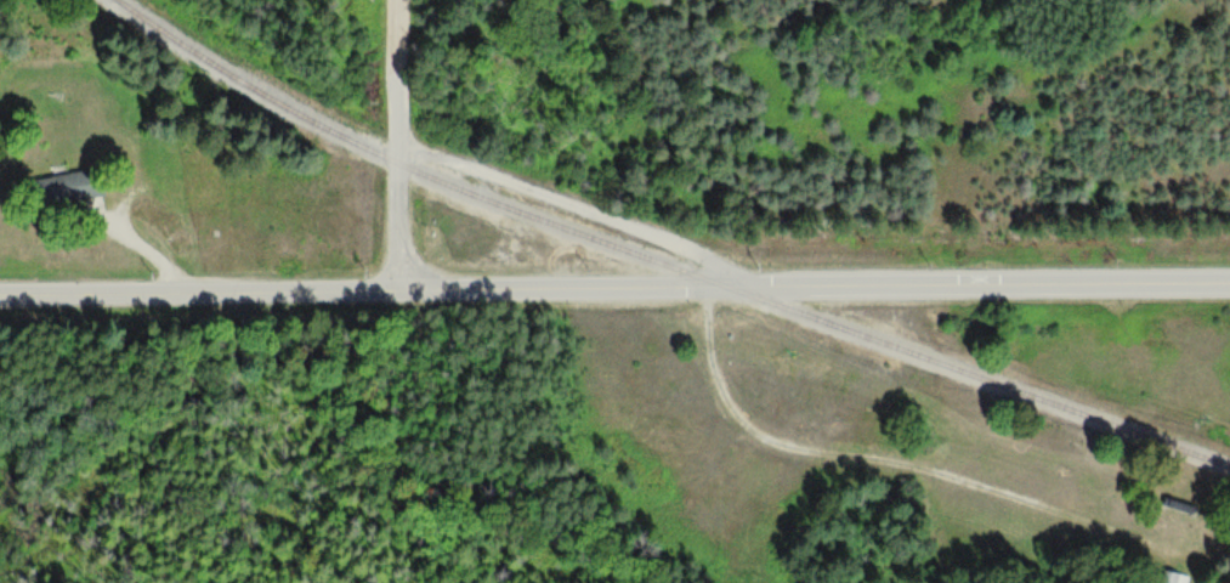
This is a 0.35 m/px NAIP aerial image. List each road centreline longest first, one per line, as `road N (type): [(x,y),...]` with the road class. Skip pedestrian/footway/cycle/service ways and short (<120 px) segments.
road 1 (tertiary): [(404,289),(1229,280)]
road 2 (tertiary): [(0,295),(404,289)]
road 3 (residential): [(404,289),(398,0)]

